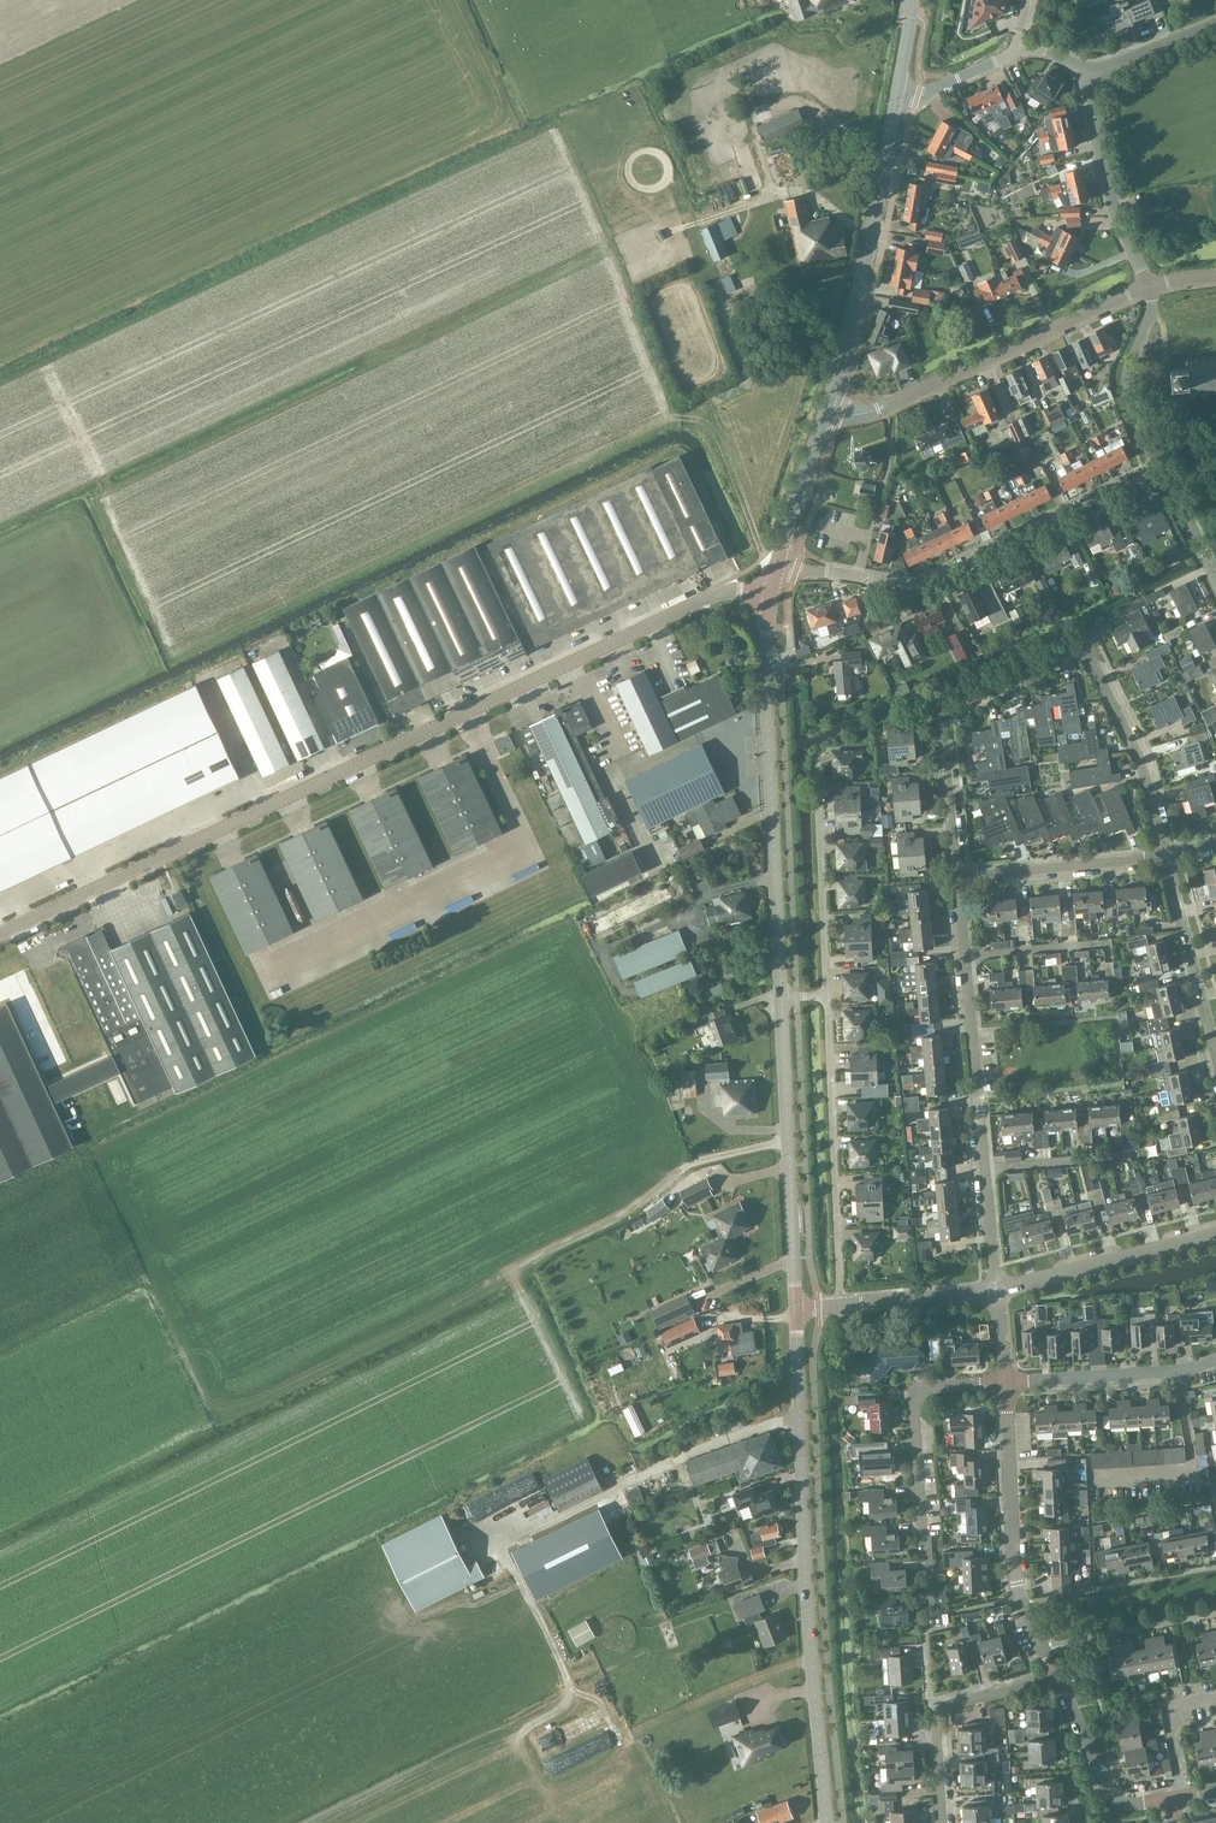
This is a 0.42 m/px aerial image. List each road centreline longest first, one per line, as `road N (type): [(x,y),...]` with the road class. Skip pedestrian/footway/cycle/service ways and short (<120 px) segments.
road 1 (tertiary): [(0,936),(709,598),(770,597)]
road 2 (track): [(788,1144),(689,1165),(637,1207),(498,1282),(241,1406),(205,1411)]
road 3 (tertiary): [(828,1822),(796,1307)]
road 4 (tertiary): [(782,996),(770,597)]
road 5 (tertiary): [(1147,284),(889,406),(854,414),(827,406)]
road 6 (residential): [(958,877),(941,712),(1083,643)]
road 7 (tertiary): [(827,406),(863,278),(899,91)]
road 8 (residential): [(926,1613),(917,1388),(1006,1382)]
road 9 (residential): [(1159,467),(925,579),(871,578)]
road 10 (tertiary): [(796,1307),(782,996)]
road 11 (residential): [(840,1305),(829,995)]
road 12 (residential): [(1057,1679),(1018,1583),(1006,1382)]
road 13 (track): [(598,461),(665,428),(707,433),(762,556),(778,563)]
road 14 (residential): [(1165,855),(1141,761),(1083,643)]
road 15 (residential): [(996,1292),(1215,1233)]
road 16 (residential): [(829,995),(819,770)]
road 17 (residential): [(1147,284),(1109,192),(1084,76)]
road 18 (residential): [(985,1170),(964,955)]
road 19 (residential): [(1089,1481),(1195,1474),(1179,1370)]
road 20 (residential): [(1165,855),(958,877)]
road 21 (residential): [(1159,467),(1127,388),(1147,284)]
road 22 (residential): [(1168,1801),(1128,1804),(1110,1793),(1057,1679)]
road 23 (residential): [(1215,1035),(1165,855)]
road 24 (residential): [(1006,1382),(1179,1370)]
road 25 (tertiary): [(778,563),(827,406)]
road 26 (residential): [(840,1305),(996,1292)]
road 27 (residential): [(1084,76),(1215,22)]
road 28 (residential): [(964,955),(1104,942)]
road 29 (residential): [(985,1170),(1122,1156)]
road 30 (residential): [(1184,1798),(1170,1708),(1215,1700)]
road 31 (residential): [(1020,50),(934,89),(899,91)]
road 32 (residential): [(1215,578),(1159,467)]
road 33 (residential): [(996,1292),(985,1170)]

